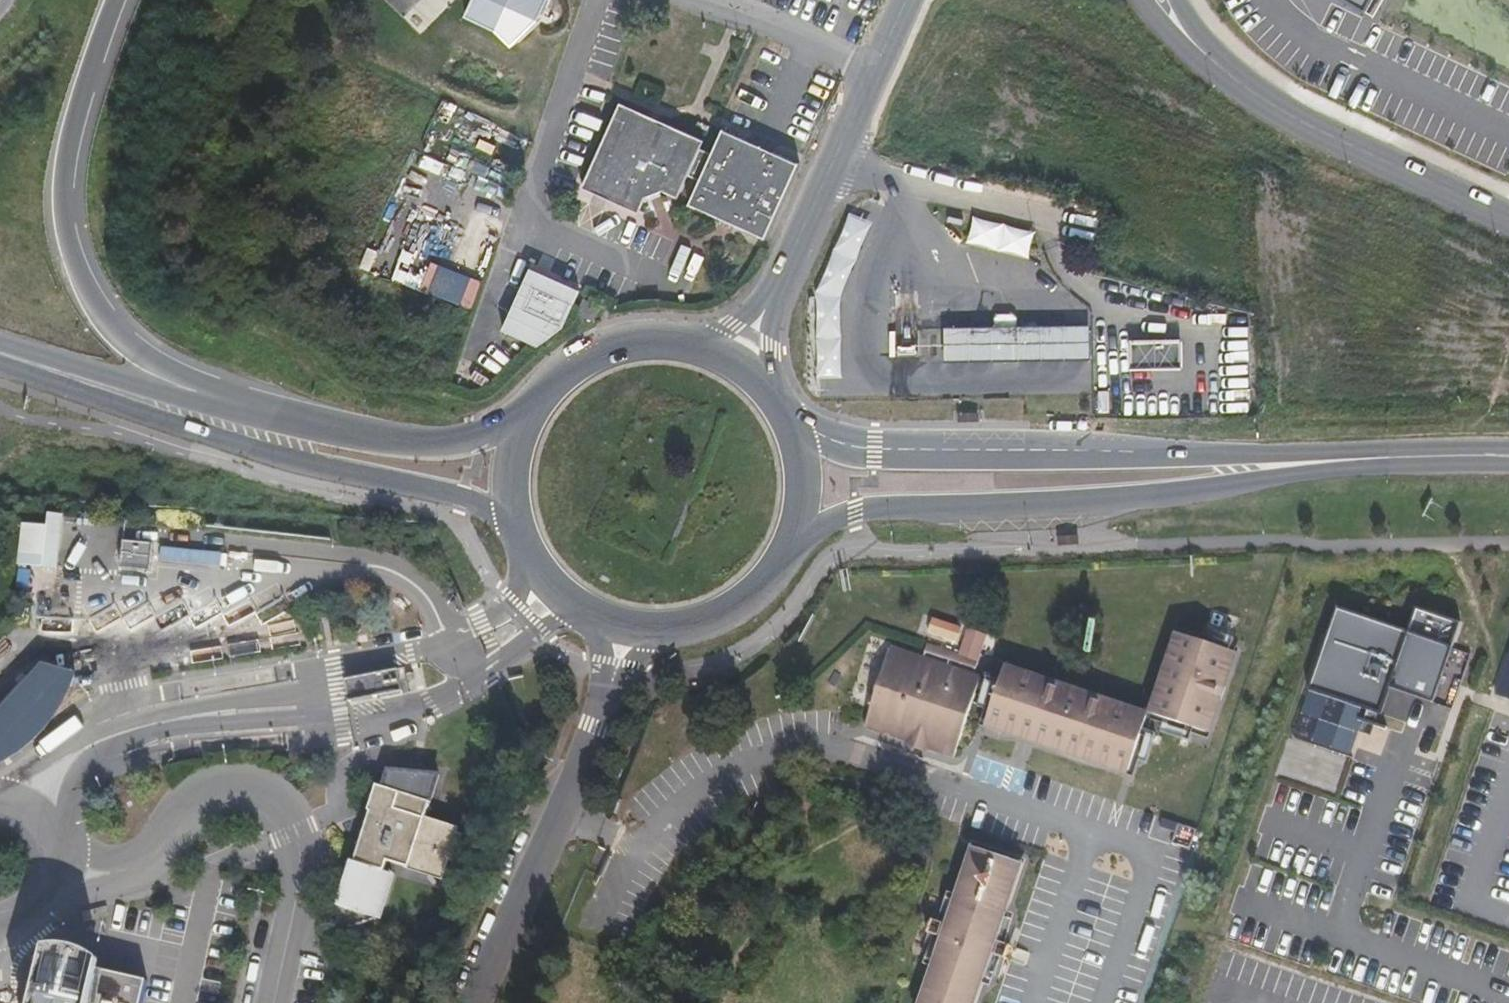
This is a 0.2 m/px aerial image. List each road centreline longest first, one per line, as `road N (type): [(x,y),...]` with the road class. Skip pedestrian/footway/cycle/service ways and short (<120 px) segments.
road 1 (motorway): [(369,436),(210,388),(152,360),(97,309),(62,206),(67,157),(115,0)]
road 2 (primary): [(792,533),(902,505),(1115,501),(1210,489),(1332,460)]
road 3 (primary): [(1332,460),(873,460),(827,452),(793,433)]
road 4 (primary): [(6,359),(279,460),(515,512)]
road 5 (unclassified): [(631,624),(484,1002)]
road 6 (primary): [(369,436),(293,429),(6,359)]
road 7 (unclassified): [(770,294),(890,42)]
road 8 (primary): [(631,624),(671,626),(745,597),(792,533)]
road 9 (primary): [(690,341),(641,338),(593,352),(553,381),(525,421)]
road 10 (primary): [(1508,458),(1332,460)]
road 11 (primary): [(515,512),(555,585),(631,624)]
road 12 (primary): [(525,421),(480,437),(369,436)]

